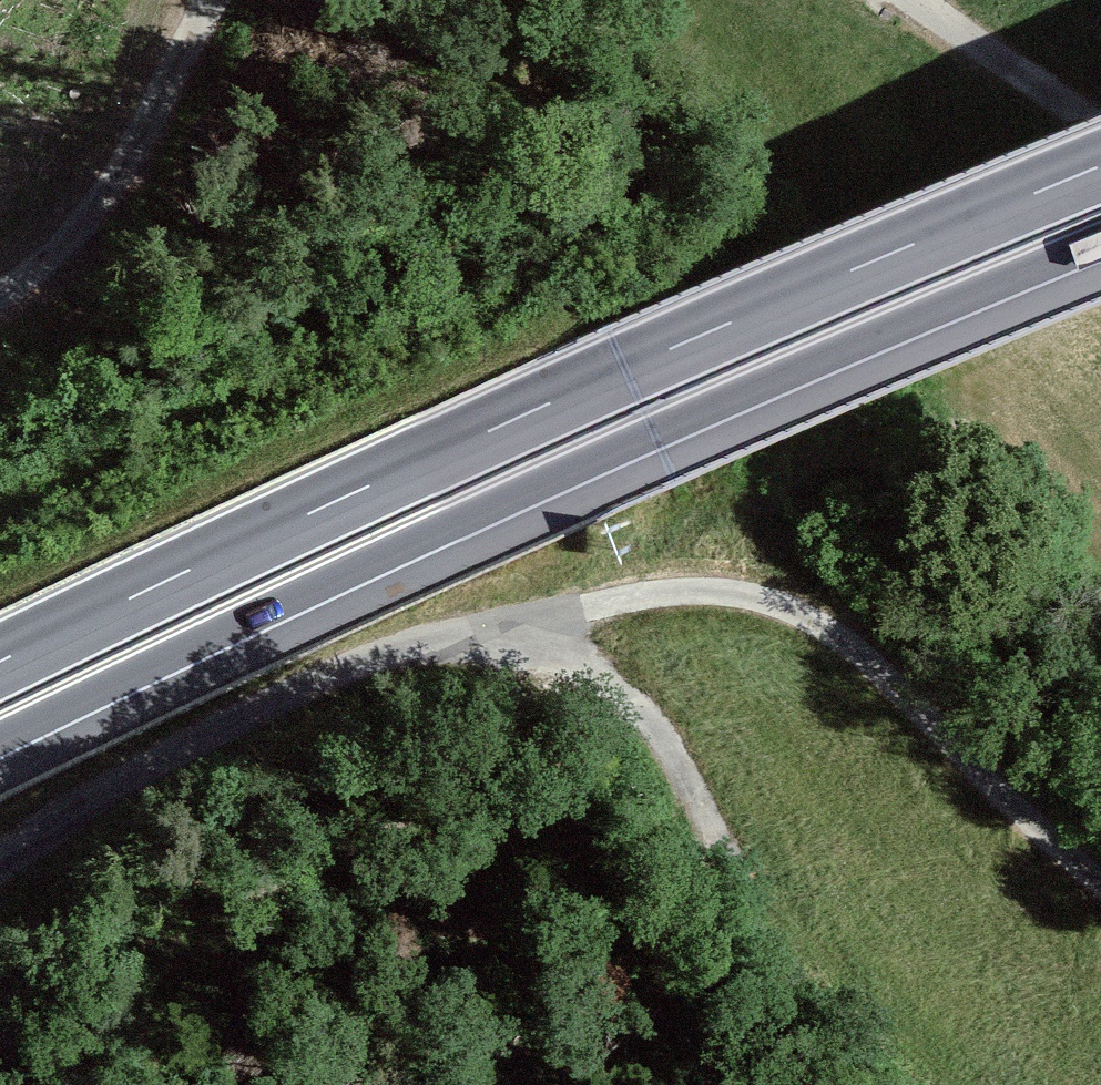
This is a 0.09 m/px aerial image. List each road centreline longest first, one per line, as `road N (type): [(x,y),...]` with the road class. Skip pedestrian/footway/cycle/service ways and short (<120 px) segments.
road 1 (track): [(0,871),(170,759),(378,657),(521,617),(698,594),(764,603),(843,641),(1100,882)]
road 2 (trunk): [(0,739),(547,481),(1100,242)]
road 3 (trunk): [(1100,166),(518,417),(0,661)]
road 4 (track): [(545,614),(502,785),(446,837),(320,868),(208,923),(157,987),(137,1084)]
road 5 (track): [(545,614),(643,705),(715,827),(739,1084)]
road 6 (track): [(214,0),(87,217),(0,295)]
road 7 (track): [(1100,125),(913,0)]

